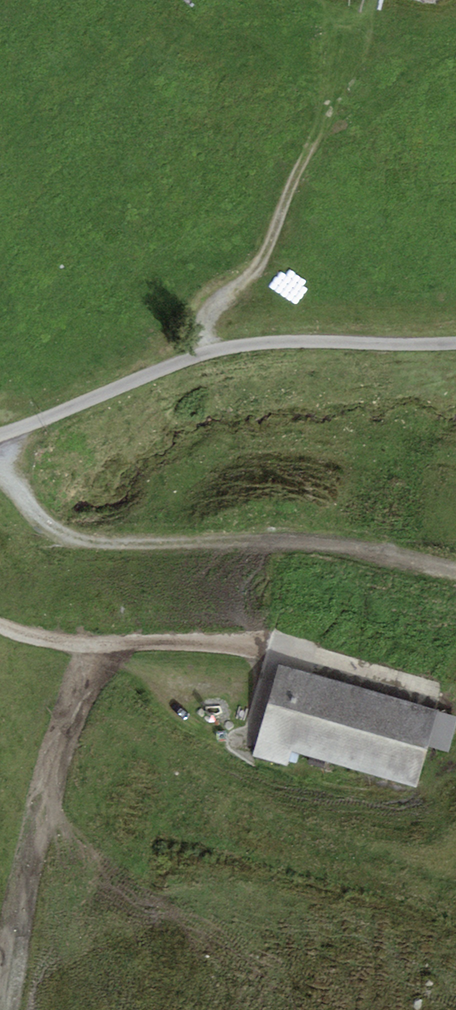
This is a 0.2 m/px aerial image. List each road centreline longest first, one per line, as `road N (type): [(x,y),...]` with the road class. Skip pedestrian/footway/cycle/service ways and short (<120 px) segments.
road 1 (track): [(0,441),(35,517),(78,542),(331,547),(455,569)]
road 2 (unclassified): [(455,345),(290,341),(182,359),(0,438)]
road 3 (track): [(223,351),(216,315),(256,288),(300,178),(336,134),(455,53)]
road 4 (track): [(0,1000),(89,646)]
road 5 (track): [(89,646),(208,642),(286,653),(434,692)]

